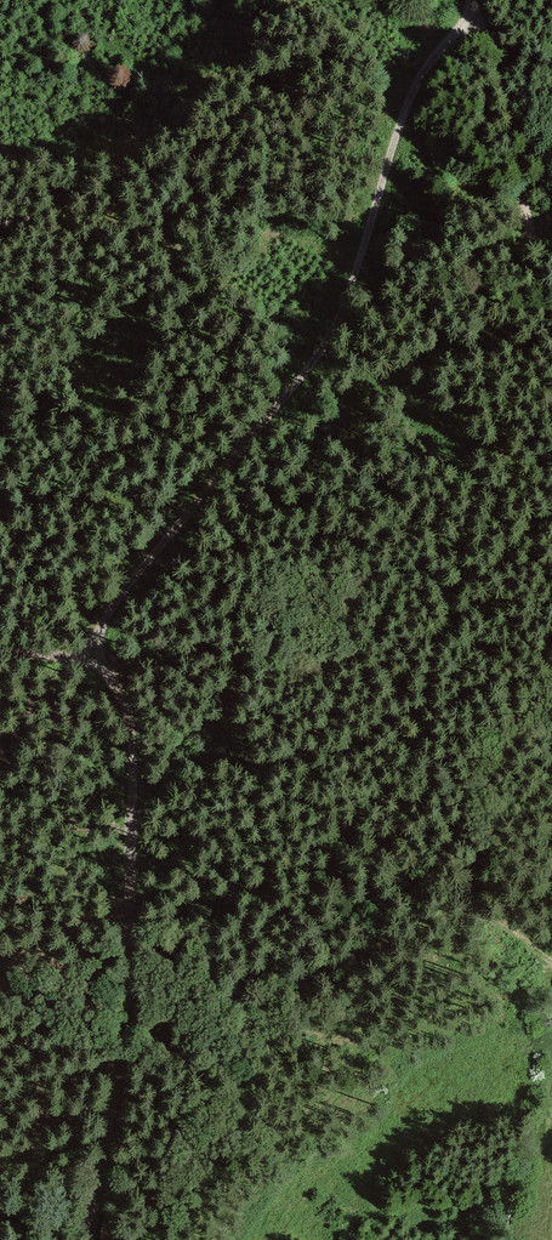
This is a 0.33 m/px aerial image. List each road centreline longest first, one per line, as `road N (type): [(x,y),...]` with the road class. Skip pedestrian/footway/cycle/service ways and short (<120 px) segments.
road 1 (track): [(470,0),(422,71),(389,146),(353,280),(281,387),(161,533),(88,658),(128,703),(134,742),(122,1068),(89,1239)]
road 2 (track): [(551,957),(330,816),(176,677),(149,667),(0,650)]
road 3 (track): [(0,947),(83,921),(316,804)]
road 4 (track): [(470,0),(551,316)]
road 5 (track): [(478,1239),(524,1164),(551,1090)]
road 6 (track): [(193,0),(309,78)]

